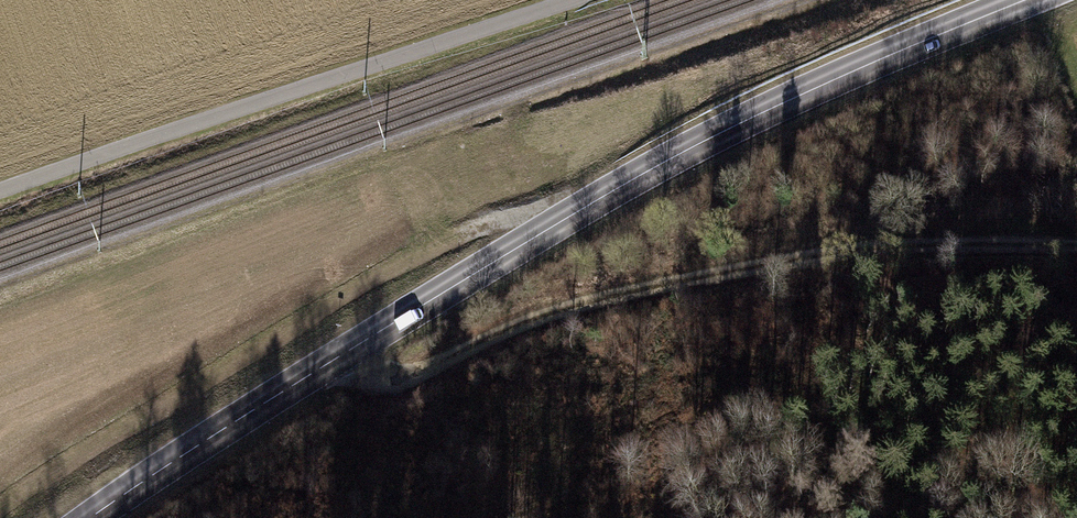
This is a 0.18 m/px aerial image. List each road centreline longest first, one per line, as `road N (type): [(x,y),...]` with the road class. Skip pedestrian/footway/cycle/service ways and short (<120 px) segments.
road 1 (primary): [(1025,0),(685,151),(432,300),(92,517)]
road 2 (track): [(323,367),(854,249),(1076,249)]
road 3 (track): [(547,0),(0,191)]
road 4 (track): [(898,517),(934,460),(946,419),(943,375),(926,334),(857,285),(773,268)]
road 5 (track): [(857,285),(1076,292)]

